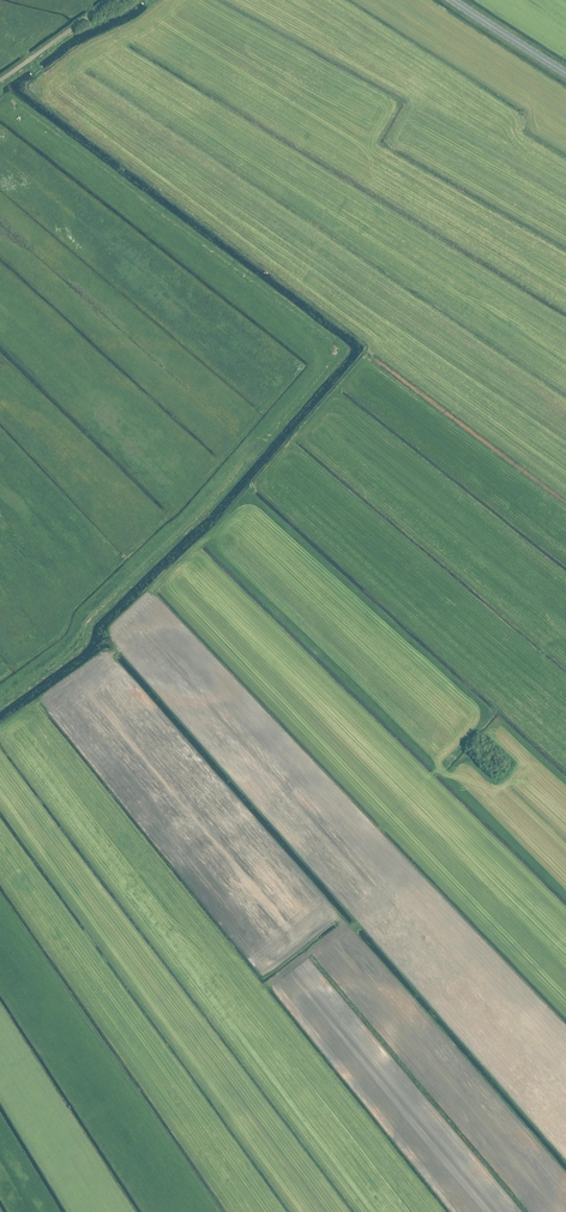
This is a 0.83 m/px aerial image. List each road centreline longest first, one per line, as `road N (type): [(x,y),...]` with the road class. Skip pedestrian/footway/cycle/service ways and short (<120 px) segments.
road 1 (unclassified): [(0,81),(112,0)]
road 2 (primary): [(452,0),(565,73)]

